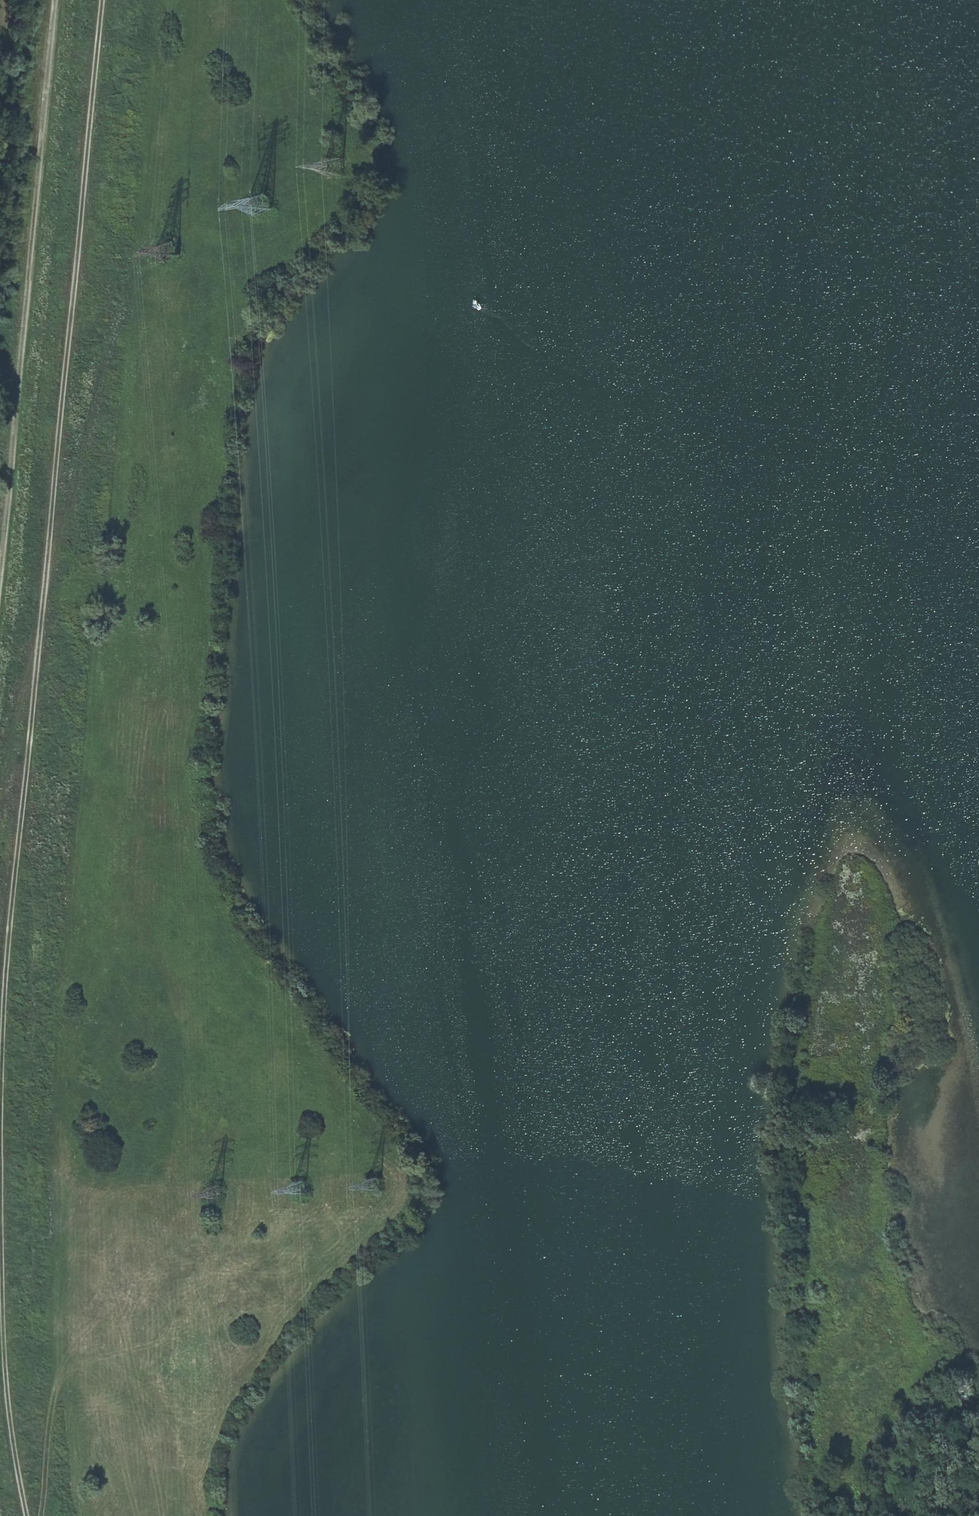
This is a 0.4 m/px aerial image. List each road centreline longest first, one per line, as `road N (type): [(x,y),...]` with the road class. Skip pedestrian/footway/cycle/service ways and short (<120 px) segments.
road 1 (track): [(33,1515),(6,1351),(8,965),(105,0)]
road 2 (unclassified): [(0,519),(53,0)]

